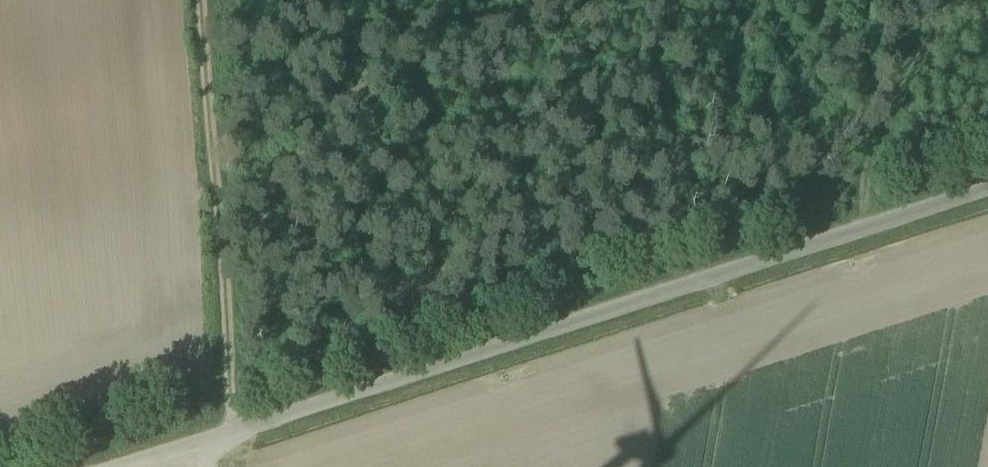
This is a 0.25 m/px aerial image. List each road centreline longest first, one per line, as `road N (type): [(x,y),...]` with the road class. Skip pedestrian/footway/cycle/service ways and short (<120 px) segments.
road 1 (unclassified): [(129,466),(987,195)]
road 2 (track): [(201,0),(236,433)]
road 3 (track): [(869,232),(863,199),(873,151),(952,0)]

